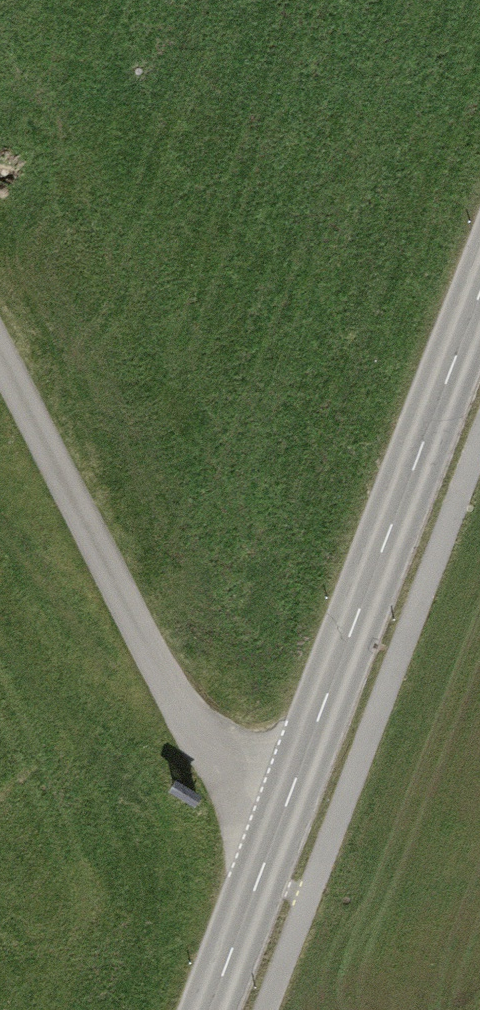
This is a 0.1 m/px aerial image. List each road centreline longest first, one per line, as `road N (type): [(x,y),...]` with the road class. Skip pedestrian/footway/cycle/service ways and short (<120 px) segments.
road 1 (tertiary): [(479,296),(211,1009)]
road 2 (track): [(0,351),(215,766),(287,808)]

